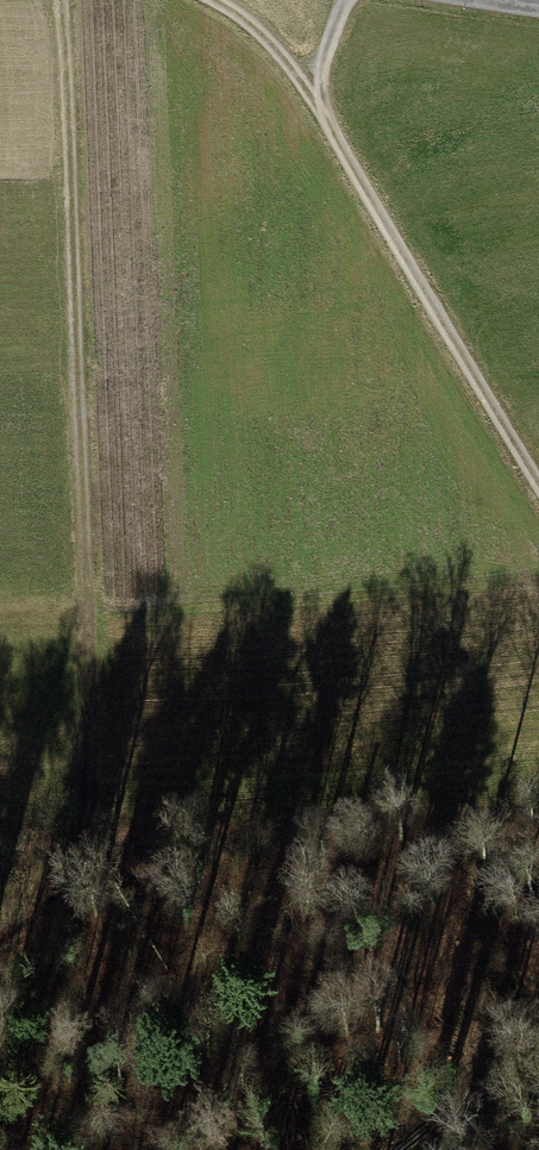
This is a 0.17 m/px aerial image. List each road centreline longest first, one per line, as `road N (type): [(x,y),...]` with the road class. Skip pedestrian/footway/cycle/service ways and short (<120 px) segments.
road 1 (track): [(49,0),(59,53),(90,831),(49,919),(0,946)]
road 2 (track): [(216,0),(248,23),(306,94),(538,469)]

